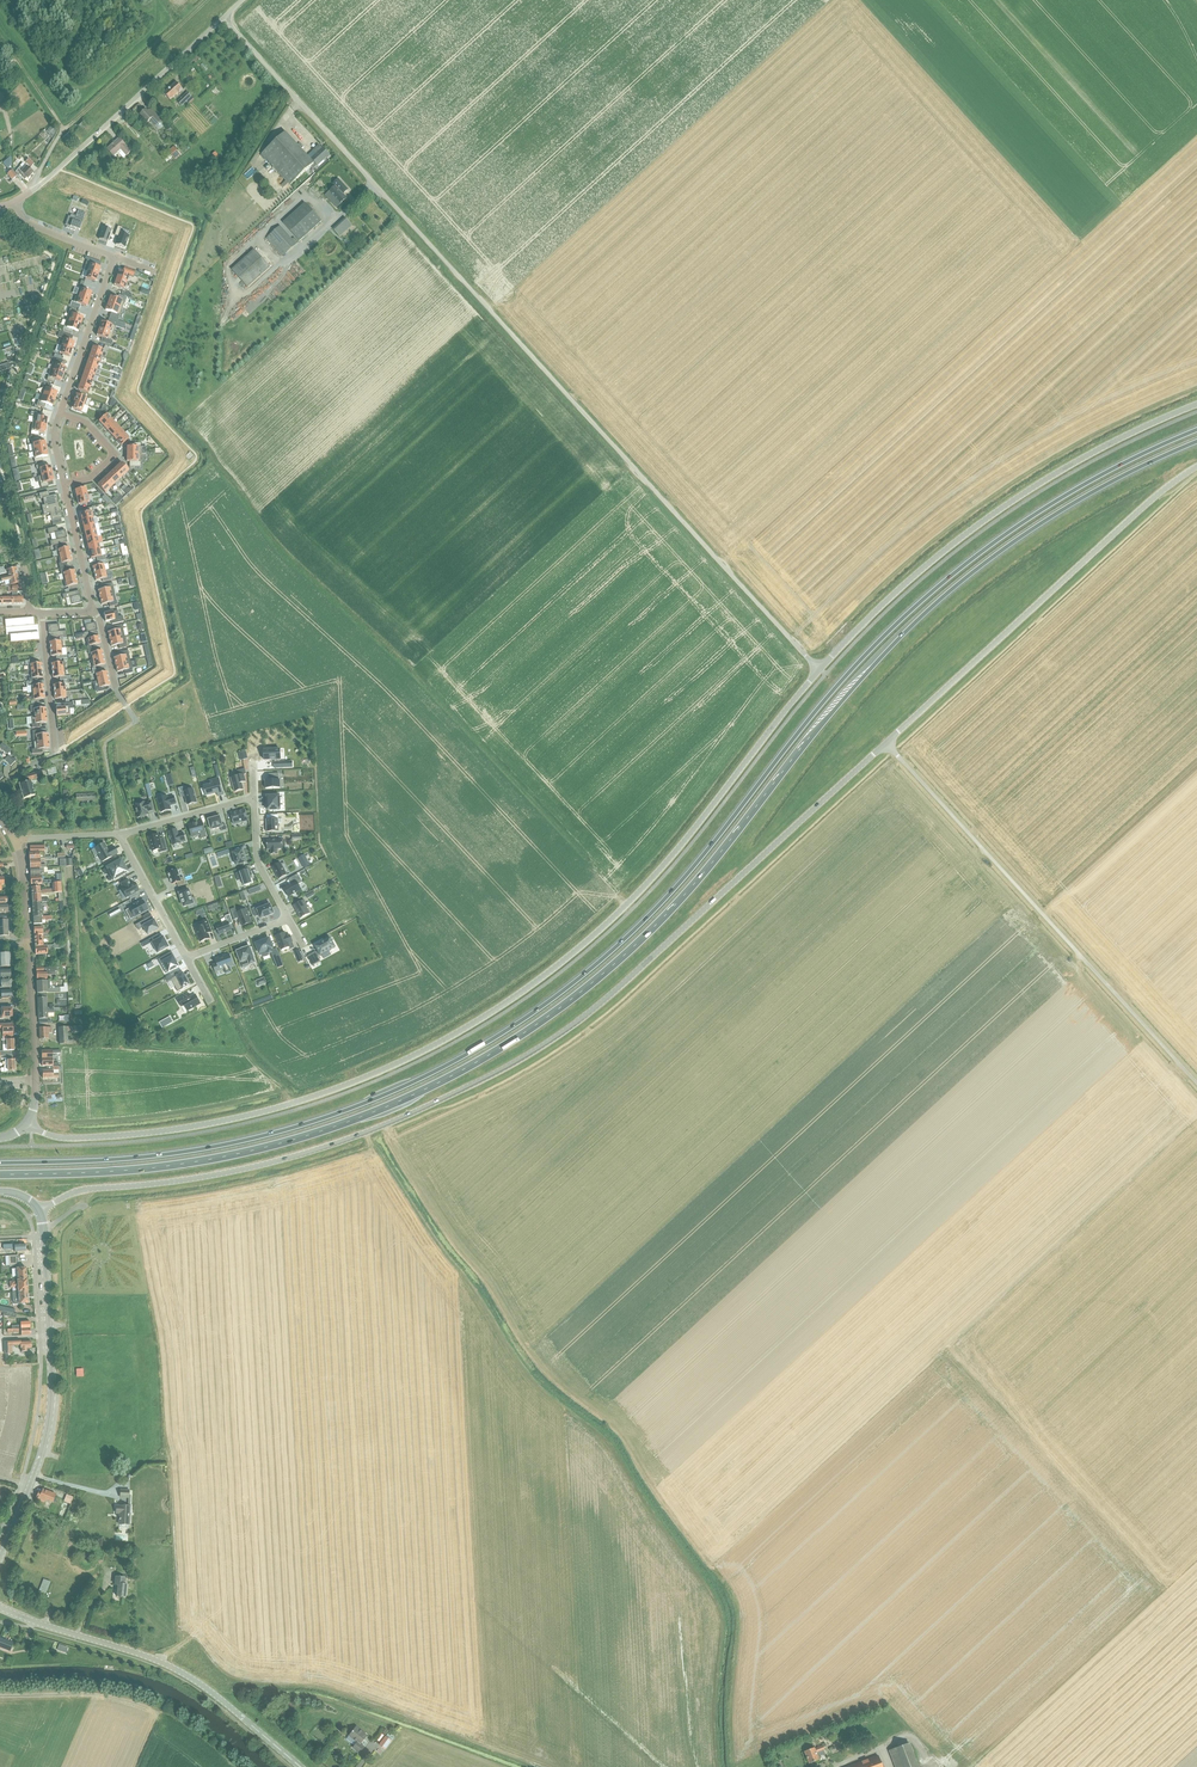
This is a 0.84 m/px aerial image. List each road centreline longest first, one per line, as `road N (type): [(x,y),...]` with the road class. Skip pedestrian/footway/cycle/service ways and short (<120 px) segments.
road 1 (trunk): [(0,1174),(130,1170),(278,1144),(373,1112),(498,1049),(582,991),(655,926),(805,741),(952,588),(1060,511),(1196,441)]
road 2 (trunk): [(1196,430),(1057,500),(918,603),(843,679),(666,898),(604,958),(502,1033),(390,1092),(272,1133),(155,1156),(0,1163)]
road 3 (unclassified): [(40,1211),(88,1188),(181,1180),(293,1157),(393,1121),(512,1064),(600,1003),(885,743)]
road 4 (unclassified): [(30,1124),(57,1137),(101,1137),(242,1117),(346,1085),(448,1038),(554,968),(631,900),(819,669)]
road 5 (unclassified): [(819,669),(223,19)]
road 6 (unclassified): [(819,669),(907,582),(1011,502),(1196,404)]
road 7 (unclassified): [(885,743),(1196,1083)]
road 8 (unclassified): [(885,743),(1196,468)]
road 9 (tertiary): [(301,1766),(188,1675),(0,1607)]
road 10 (tertiary): [(30,1124),(23,877),(13,840)]
road 11 (secondary): [(29,1486),(51,1404),(40,1211)]
road 12 (residential): [(94,612),(115,689),(137,722),(105,746),(118,834)]
road 13 (residential): [(35,188),(184,54)]
road 14 (track): [(64,129),(208,0)]
road 15 (residential): [(41,614),(55,755),(32,764)]
road 16 (residential): [(61,412),(114,257)]
road 17 (track): [(0,1698),(94,1697),(159,1715)]
road 18 (residential): [(118,834),(186,958)]
road 19 (residential): [(118,834),(253,799)]
road 20 (residential): [(61,412),(87,423),(112,454),(90,478),(63,485)]
road 21 (residential): [(253,799),(258,864),(288,919)]

